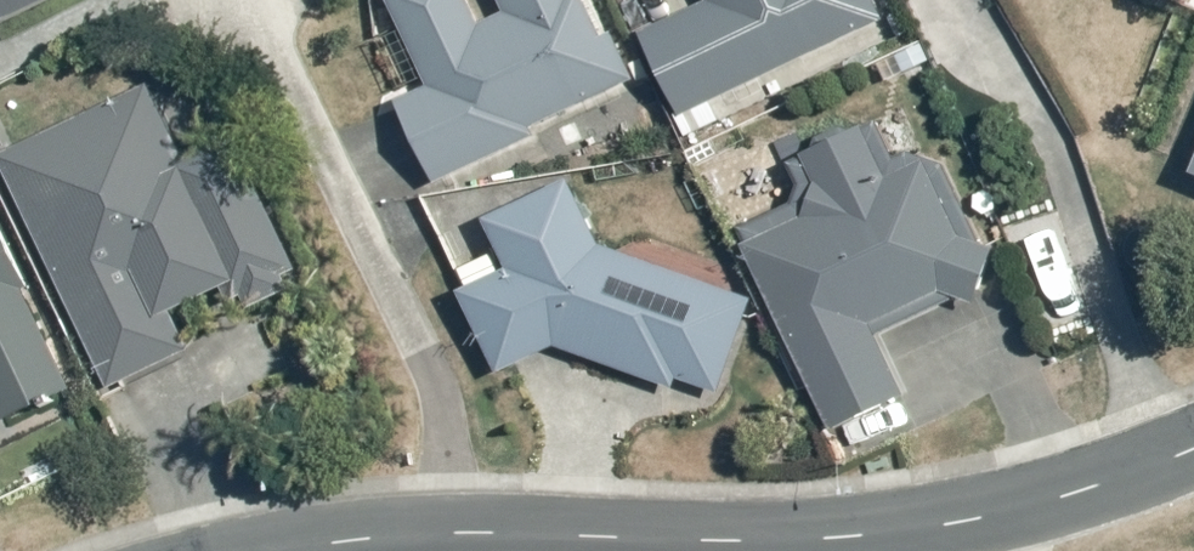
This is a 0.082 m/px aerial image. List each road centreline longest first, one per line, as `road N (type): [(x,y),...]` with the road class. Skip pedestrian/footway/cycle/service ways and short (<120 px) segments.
road 1 (tertiary): [(1193,449),(1076,495),(842,538),(441,532),(280,550)]

